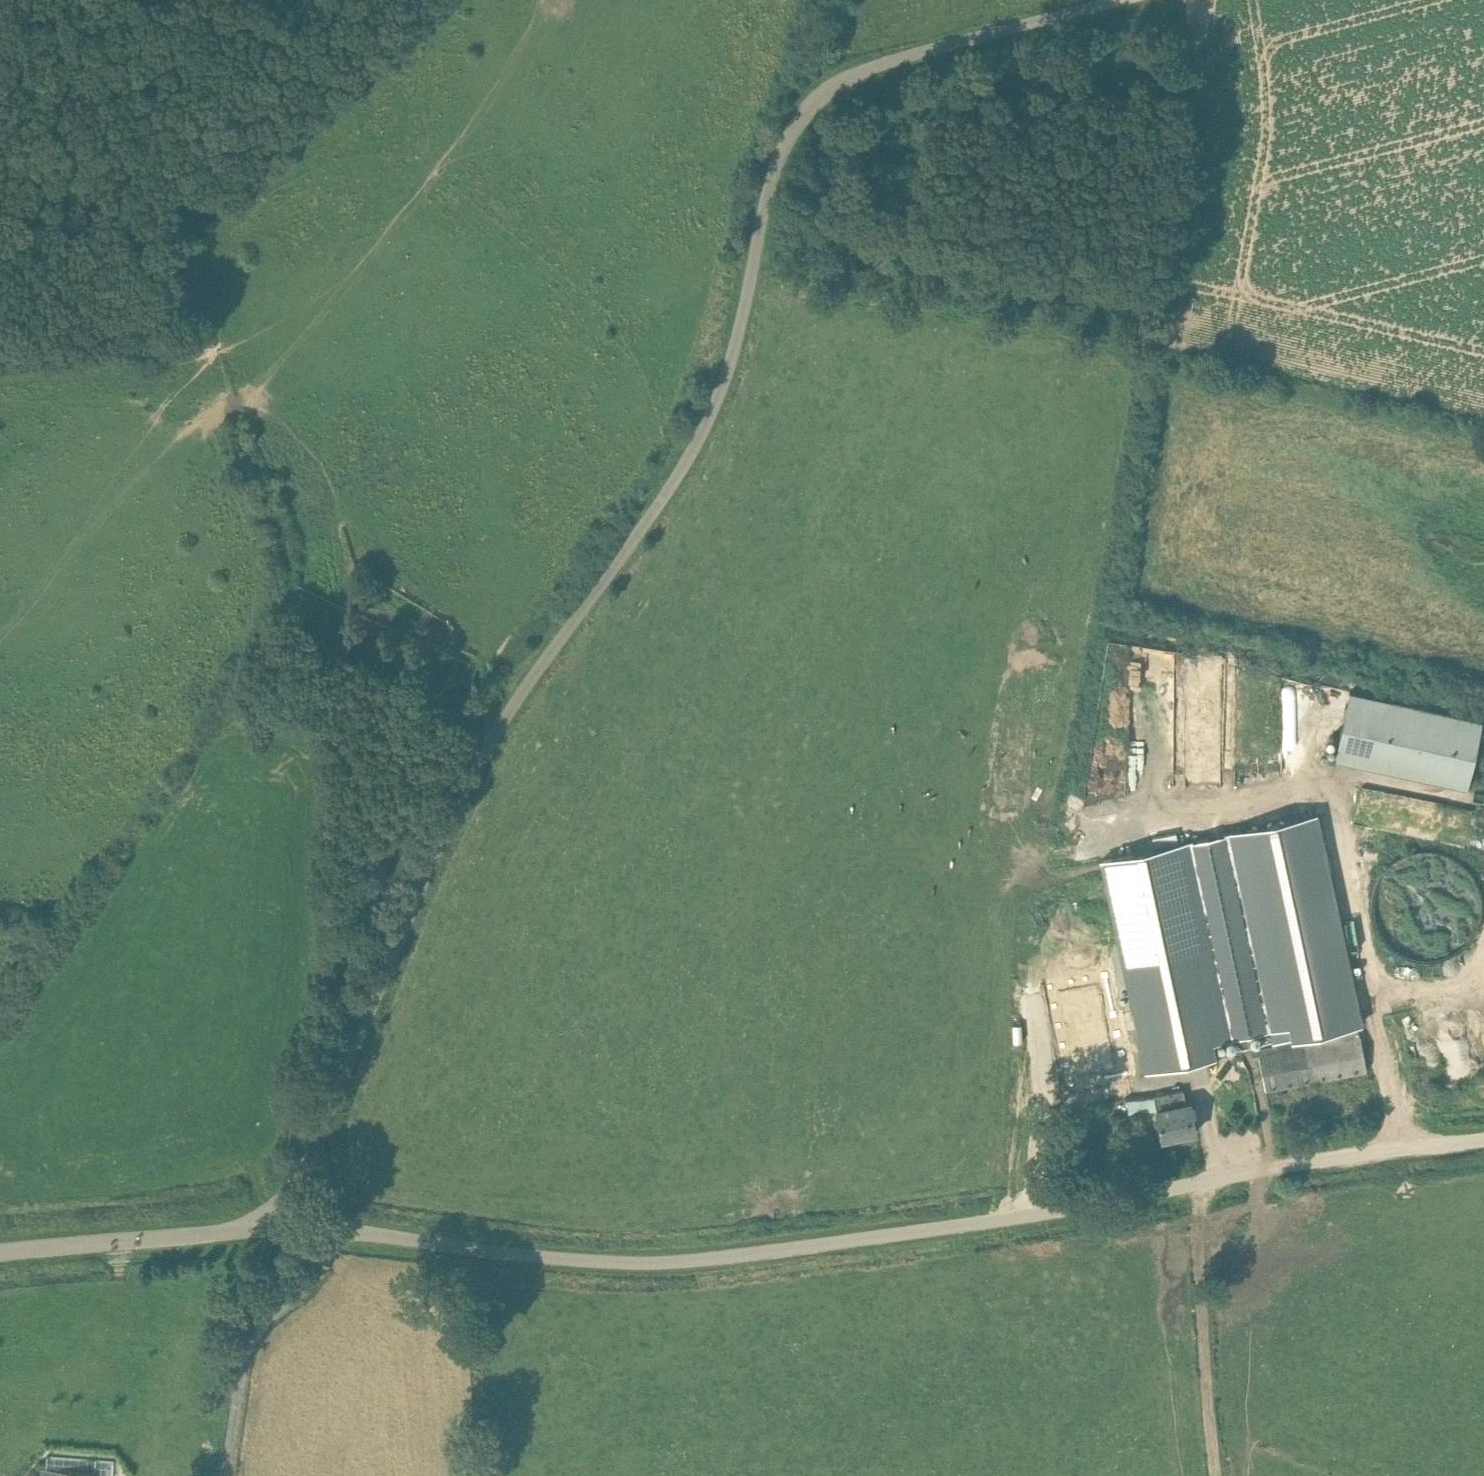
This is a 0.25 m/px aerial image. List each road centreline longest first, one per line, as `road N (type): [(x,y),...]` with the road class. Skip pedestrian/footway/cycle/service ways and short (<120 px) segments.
road 1 (unclassified): [(281,1221),(461,774),(696,439),(794,131),(846,82),(1150,0)]
road 2 (unclassified): [(281,1221),(597,1262),(660,1262),(1483,1139)]
road 3 (track): [(1215,1475),(1190,1185)]
road 4 (unclassified): [(0,1252),(281,1221)]

